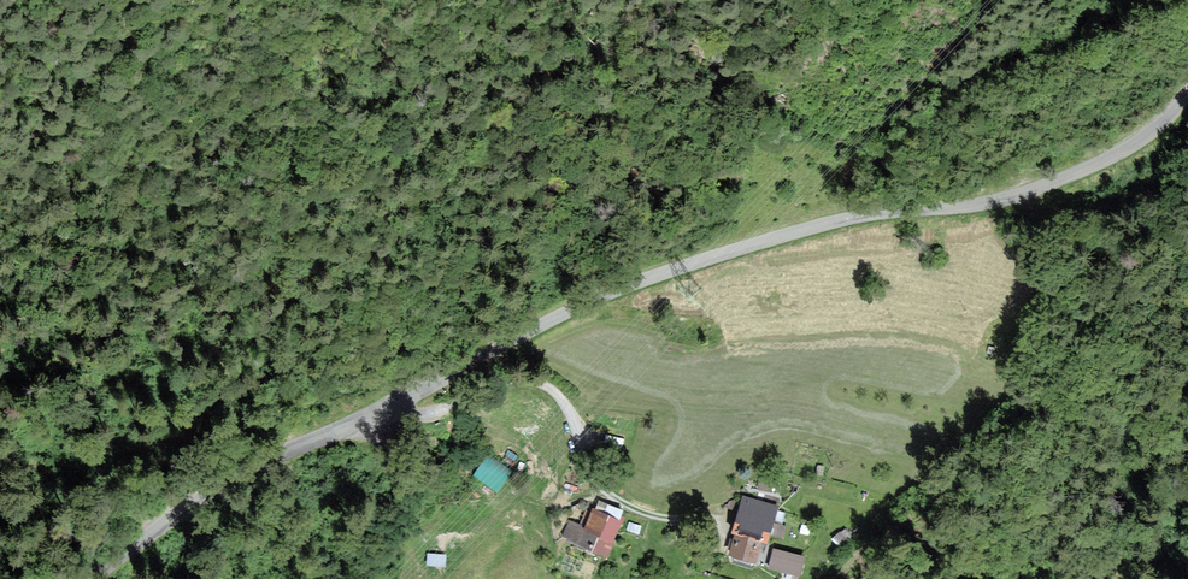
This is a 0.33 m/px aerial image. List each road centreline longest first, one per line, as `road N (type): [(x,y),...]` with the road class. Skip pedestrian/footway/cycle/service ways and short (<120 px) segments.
road 1 (tertiary): [(90,578),(260,460),(449,377),(585,304),(811,228),(1023,194),(1124,151),(1187,96)]
road 2 (track): [(402,399),(397,383),(387,382),(0,476)]

